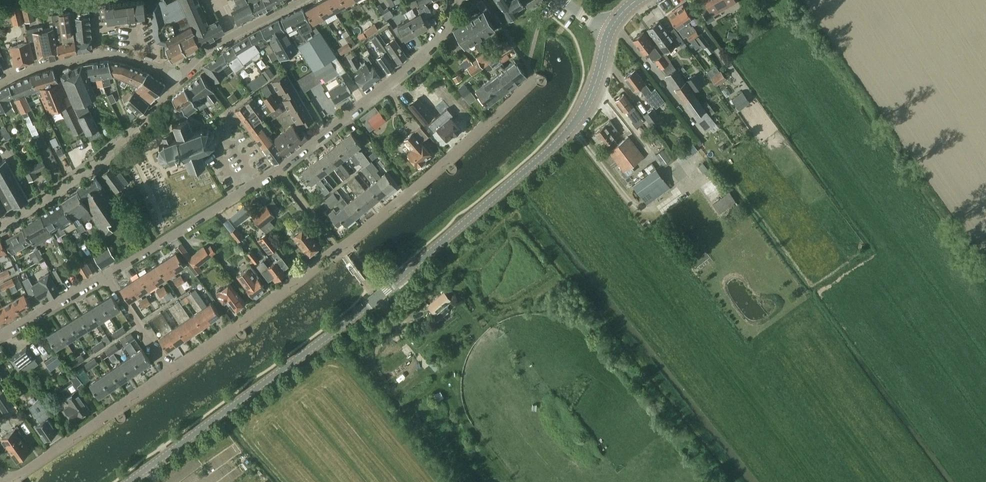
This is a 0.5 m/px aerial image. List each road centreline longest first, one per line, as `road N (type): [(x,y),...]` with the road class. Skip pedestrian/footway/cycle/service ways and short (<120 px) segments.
road 1 (tertiary): [(130,481),(361,312),(550,151),(581,115),(611,28)]
road 2 (residential): [(277,169),(429,50),(456,0)]
road 3 (unclassified): [(0,226),(101,160),(179,77)]
road 4 (residential): [(105,275),(277,169)]
road 5 (unclassified): [(179,77),(217,44),(302,0)]
road 6 (residential): [(0,334),(105,275)]

